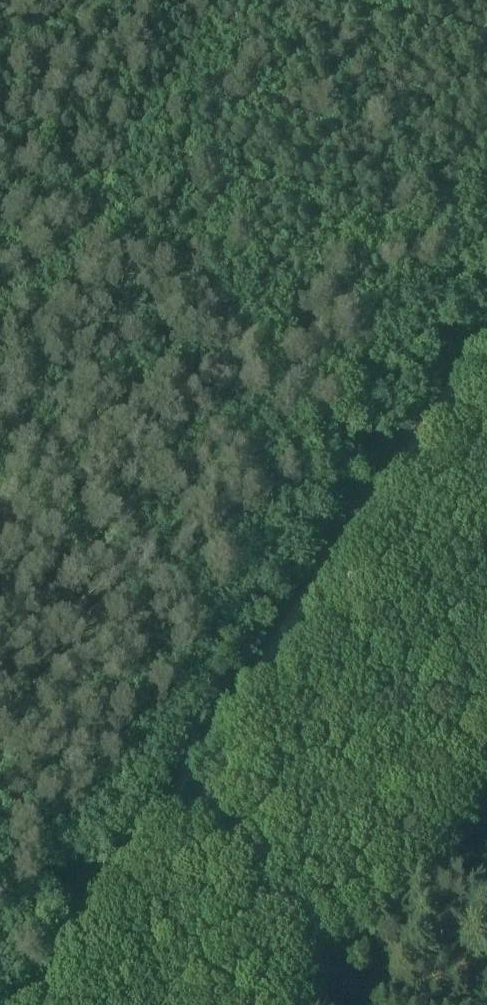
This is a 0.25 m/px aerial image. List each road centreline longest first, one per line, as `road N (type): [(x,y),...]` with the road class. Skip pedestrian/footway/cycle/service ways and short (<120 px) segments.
road 1 (track): [(34,1004),(486,339)]
road 2 (track): [(486,584),(0,268)]
road 3 (track): [(325,1004),(486,761)]

